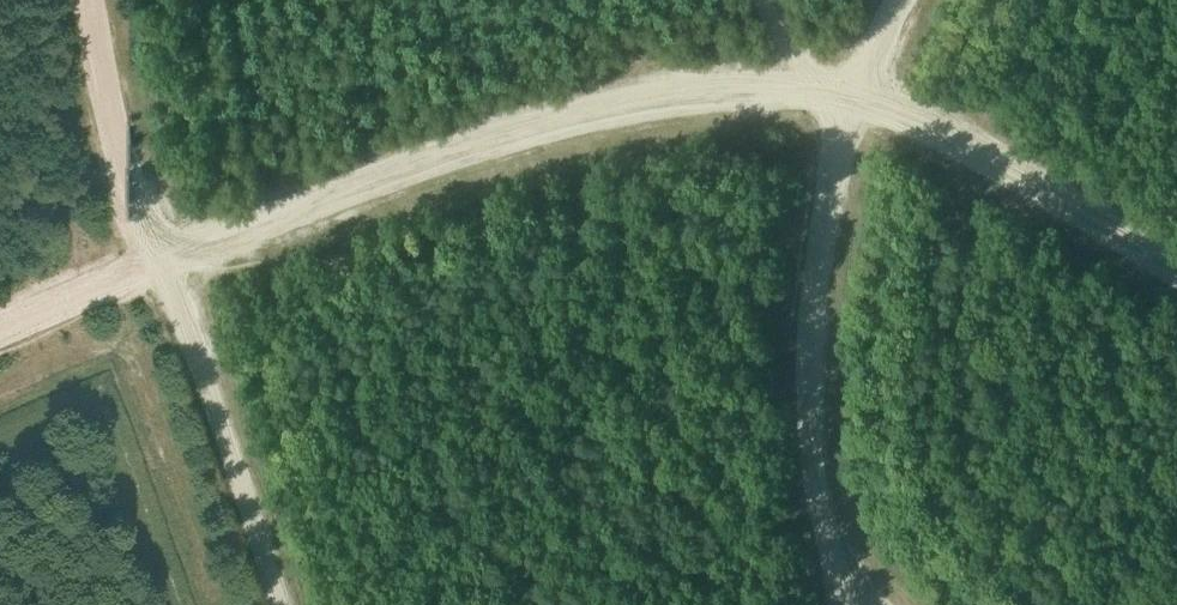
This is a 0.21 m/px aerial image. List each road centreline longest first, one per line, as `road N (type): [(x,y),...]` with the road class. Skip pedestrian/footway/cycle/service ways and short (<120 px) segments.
road 1 (track): [(1176,274),(951,144),(857,102),(658,101),(226,242)]
road 2 (track): [(92,0),(105,76),(161,267),(279,604)]
road 3 (track): [(836,604),(815,402),(815,268),(832,170),(903,0)]
road 4 (track): [(226,242),(0,333)]

